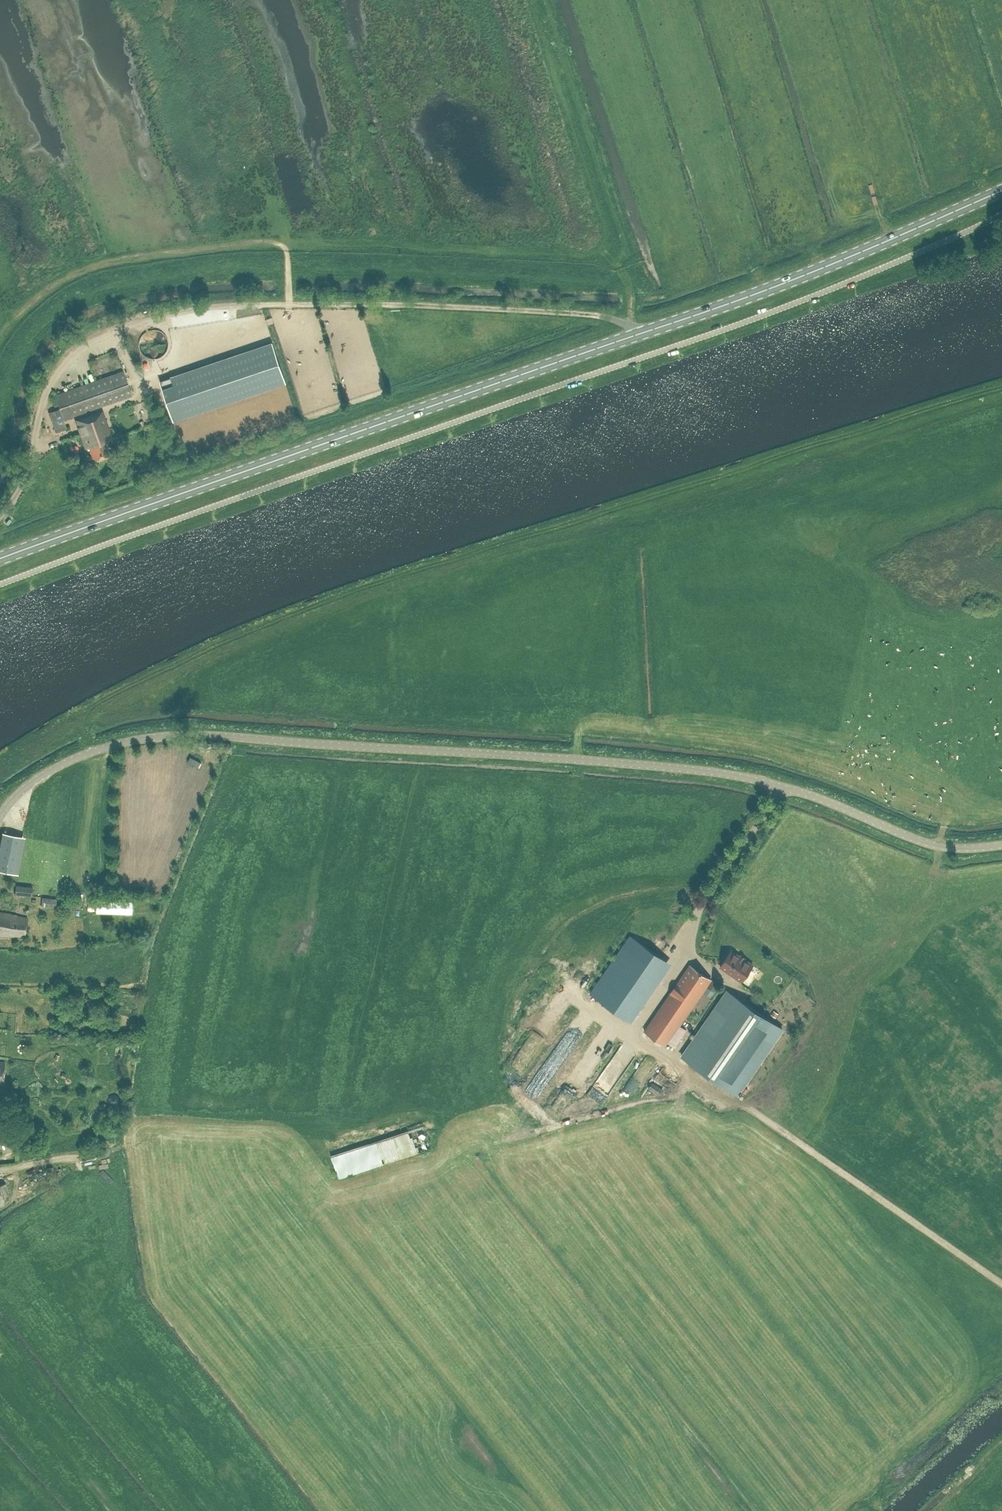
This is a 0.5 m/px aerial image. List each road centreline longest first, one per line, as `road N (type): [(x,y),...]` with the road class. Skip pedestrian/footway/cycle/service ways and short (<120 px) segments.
road 1 (primary): [(0,558),(757,293),(1001,189)]
road 2 (unclassified): [(0,814),(24,787),(72,759),(184,735),(722,772),(818,797),(925,841),(1001,844)]
road 3 (track): [(0,337),(37,292),(92,264),(132,256),(281,243),(591,256),(617,265)]
road 4 (track): [(681,1065),(1001,1284)]
road 5 (track): [(541,0),(624,241),(617,265),(631,307),(624,323)]
road 6 (track): [(317,1137),(173,1127),(101,1153),(0,1168)]
road 7 (track): [(92,751),(83,884)]

